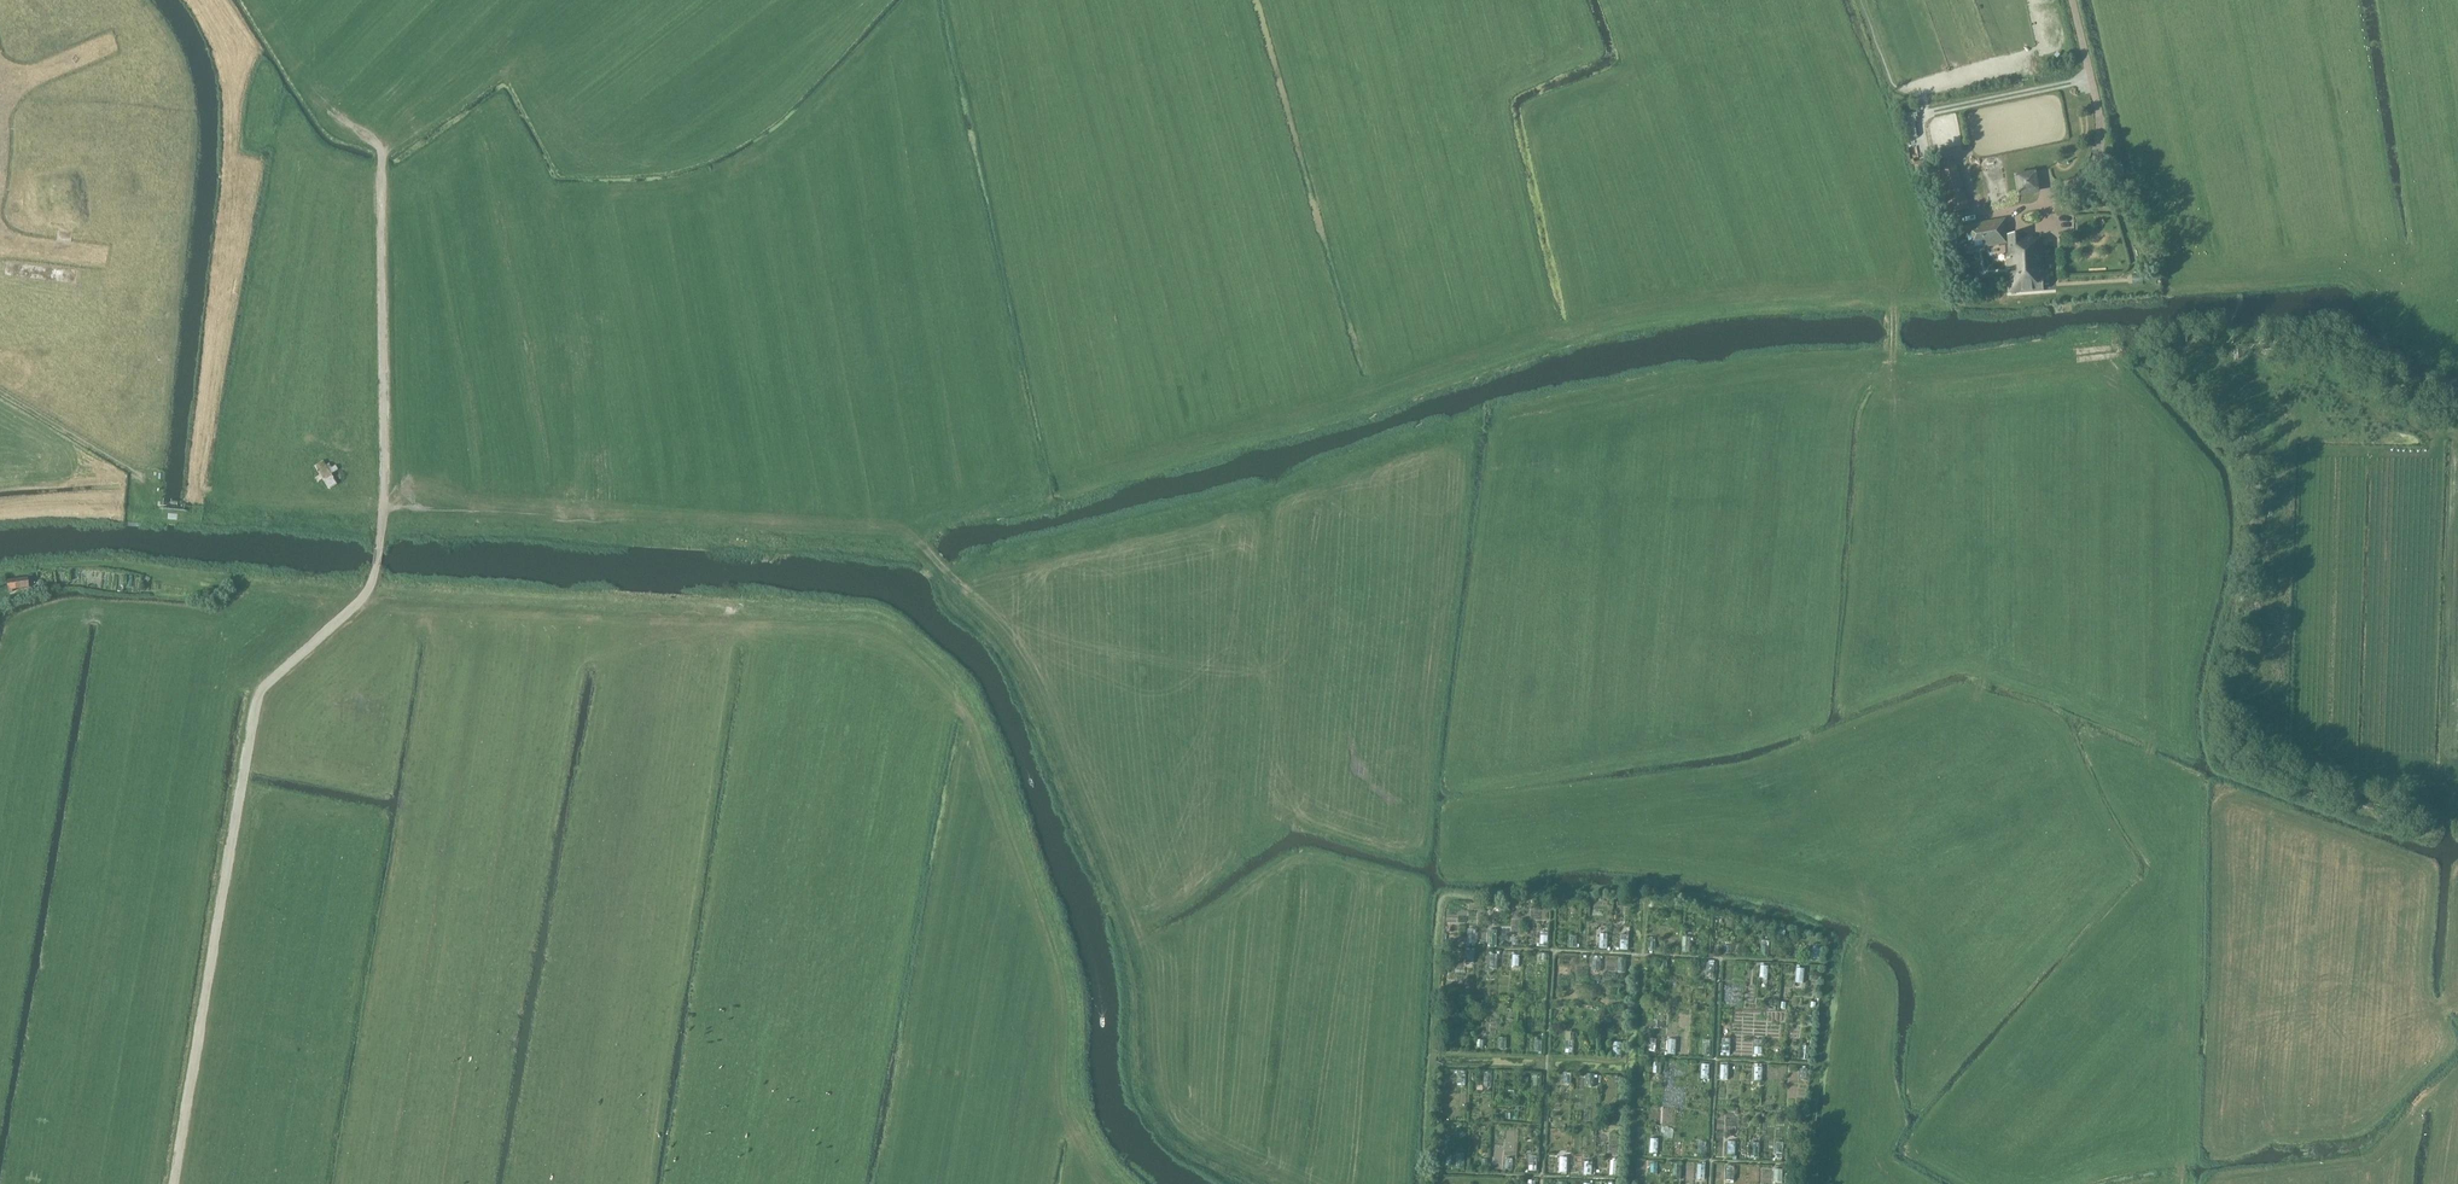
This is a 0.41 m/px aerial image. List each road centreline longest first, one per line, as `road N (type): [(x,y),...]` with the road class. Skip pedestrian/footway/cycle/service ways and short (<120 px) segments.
road 1 (track): [(1856,954),(1971,718),(1982,674),(1898,412),(1892,357),(1900,203),(1830,0)]
road 2 (track): [(173,1183),(256,700),(365,591),(383,515),(401,500)]
road 3 (track): [(383,515),(383,151),(366,132)]
road 4 (track): [(2071,0),(2088,76),(1923,114)]
road 5 (track): [(1,87),(115,43)]

